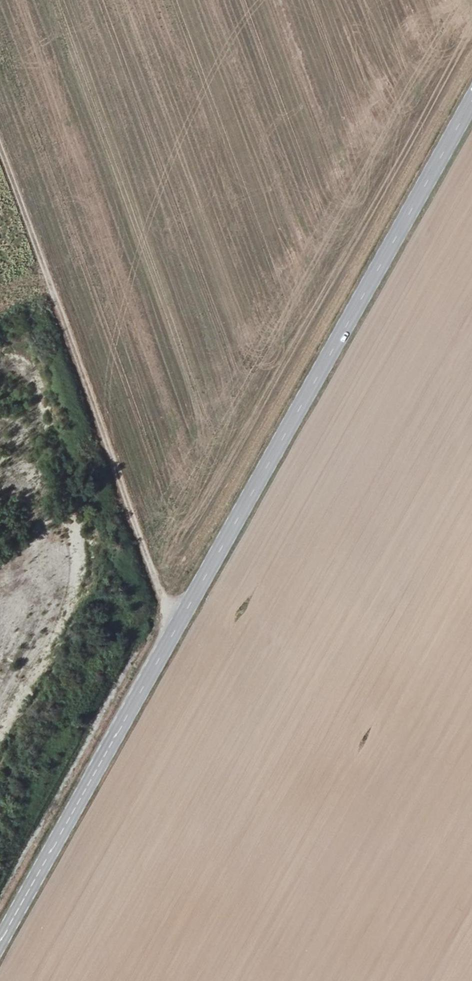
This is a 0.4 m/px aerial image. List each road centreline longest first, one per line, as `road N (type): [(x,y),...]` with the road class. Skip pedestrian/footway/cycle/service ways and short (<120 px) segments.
road 1 (primary): [(0,941),(471,101)]
road 2 (track): [(0,146),(158,587),(180,620)]

